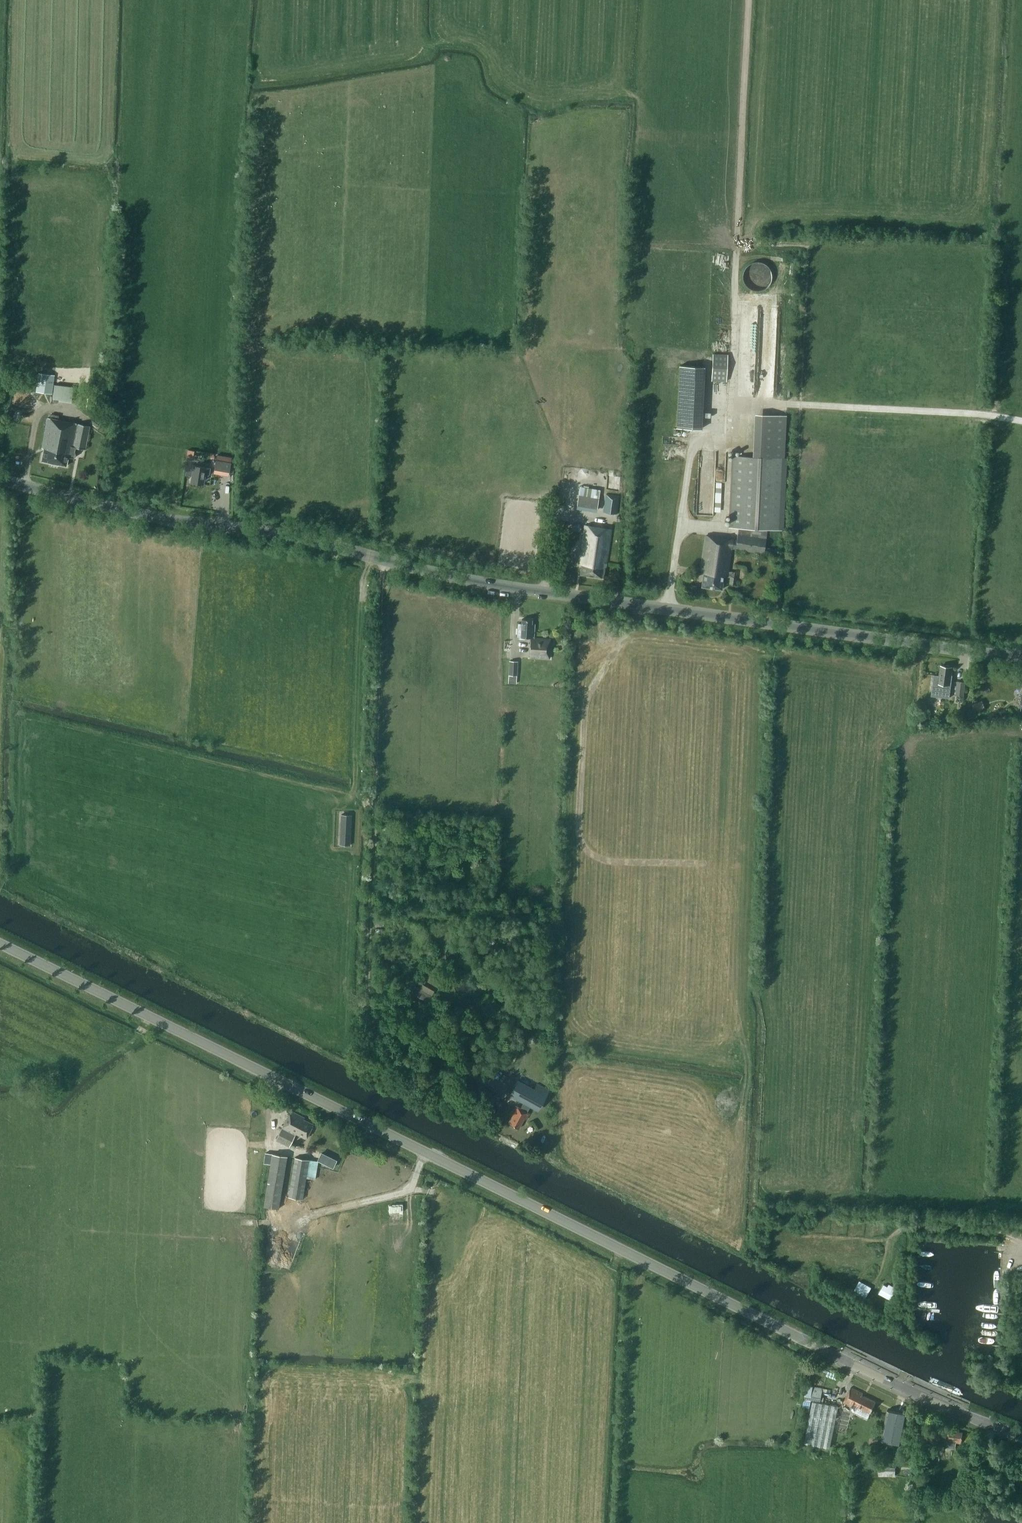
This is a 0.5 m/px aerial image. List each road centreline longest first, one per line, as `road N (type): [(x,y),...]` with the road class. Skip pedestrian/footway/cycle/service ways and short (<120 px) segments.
road 1 (secondary): [(1021,1438),(903,1388),(0,945)]
road 2 (tertiary): [(1021,657),(443,575),(0,479)]

